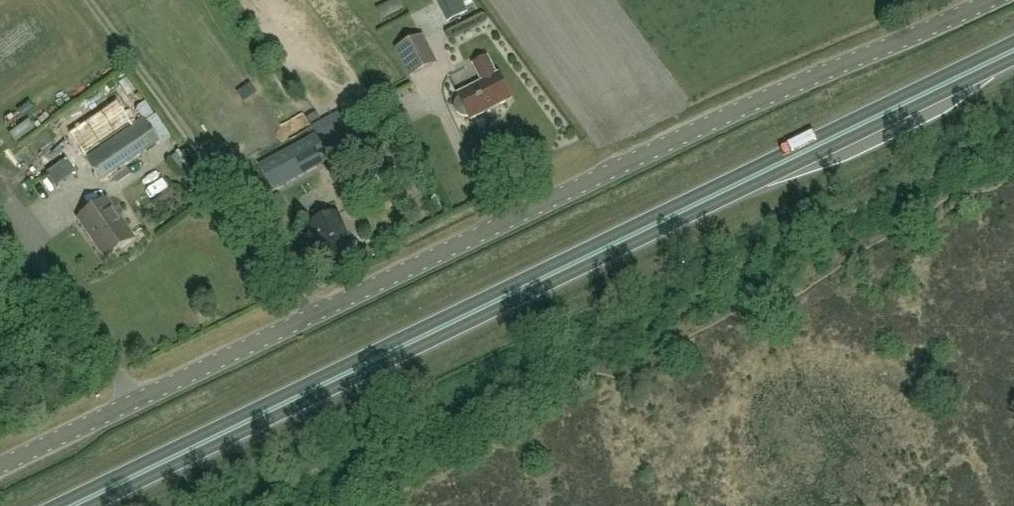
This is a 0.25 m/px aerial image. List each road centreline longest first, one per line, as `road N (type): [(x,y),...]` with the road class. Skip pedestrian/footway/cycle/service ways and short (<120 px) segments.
road 1 (unclassified): [(0,466),(713,122),(992,0)]
road 2 (trunk): [(72,505),(1013,52)]

